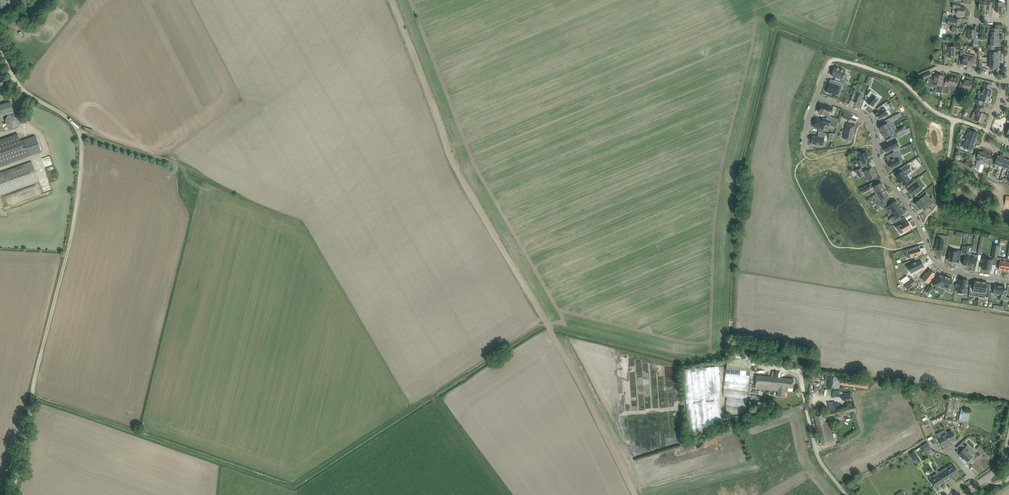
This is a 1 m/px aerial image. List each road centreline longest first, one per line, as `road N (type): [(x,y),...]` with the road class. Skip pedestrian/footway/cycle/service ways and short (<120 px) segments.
road 1 (track): [(636,494),(454,165),(391,0)]
road 2 (track): [(12,494),(83,149),(72,121),(28,94)]
road 3 (residential): [(816,97),(868,120),(878,168),(941,267),(1008,282)]
road 4 (track): [(209,456),(33,395)]
road 5 (unclassified): [(989,129),(936,112),(885,72),(829,61)]

